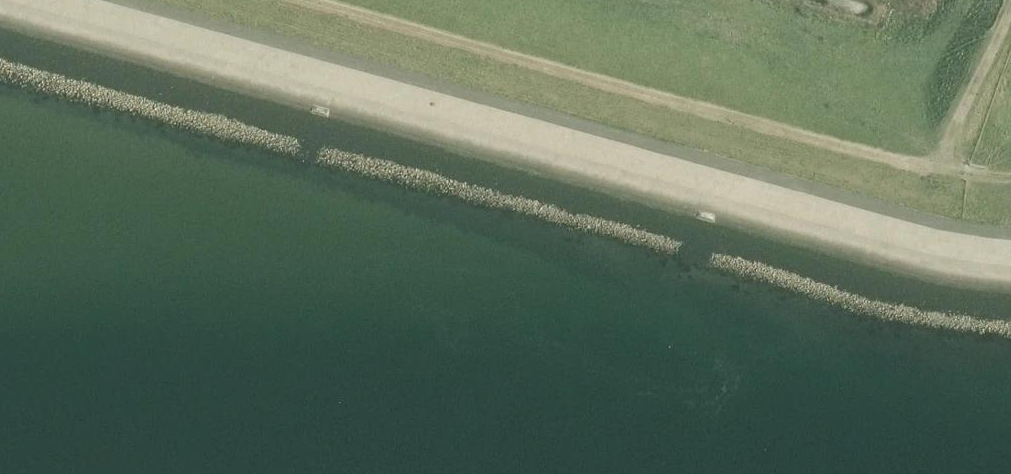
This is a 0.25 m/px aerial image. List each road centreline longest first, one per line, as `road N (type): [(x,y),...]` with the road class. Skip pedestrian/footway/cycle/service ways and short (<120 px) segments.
road 1 (track): [(146,0),(892,205),(1010,226)]
road 2 (track): [(1010,170),(898,150),(350,0)]
road 3 (track): [(939,161),(1009,0)]

